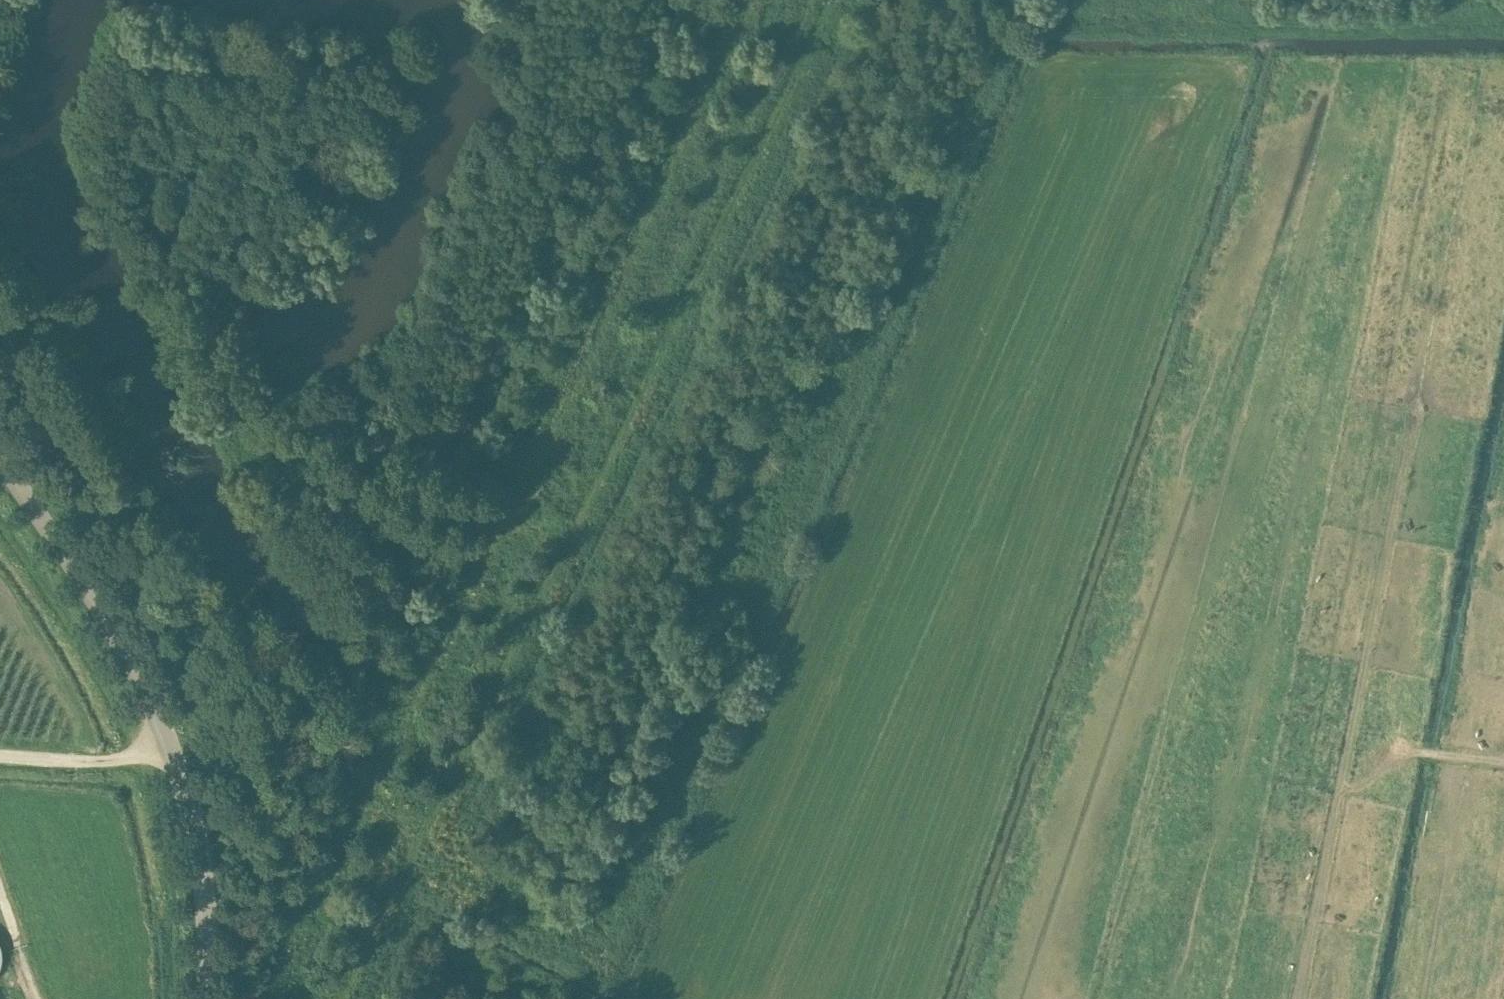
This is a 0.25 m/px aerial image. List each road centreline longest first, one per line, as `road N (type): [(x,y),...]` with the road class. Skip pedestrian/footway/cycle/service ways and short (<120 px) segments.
road 1 (unclassified): [(206,998),(204,888),(166,737),(103,612),(0,456)]

